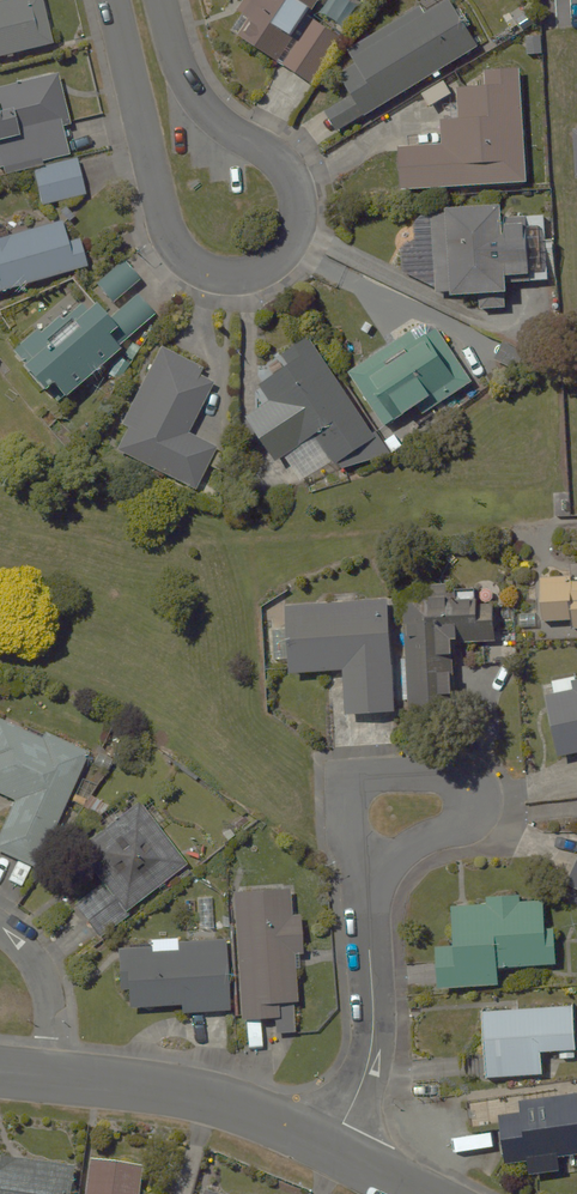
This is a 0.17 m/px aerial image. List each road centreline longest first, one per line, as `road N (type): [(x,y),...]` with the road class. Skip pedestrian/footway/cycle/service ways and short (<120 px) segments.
road 1 (residential): [(165,0),(191,89),(270,150),(291,187),(287,244),(257,270),(198,268),(168,228),(115,0)]
road 2 (residential): [(368,893),(400,854),(460,824),(467,809),(454,779),(375,774),(345,793),(345,835),(362,873)]
road 3 (residential): [(55,1077),(179,1091),(252,1112),(328,1148)]
road 4 (residential): [(368,893),(374,1031),(368,1065),(328,1148)]
road 5 (residential): [(0,931),(33,961),(46,986),(55,1077)]

